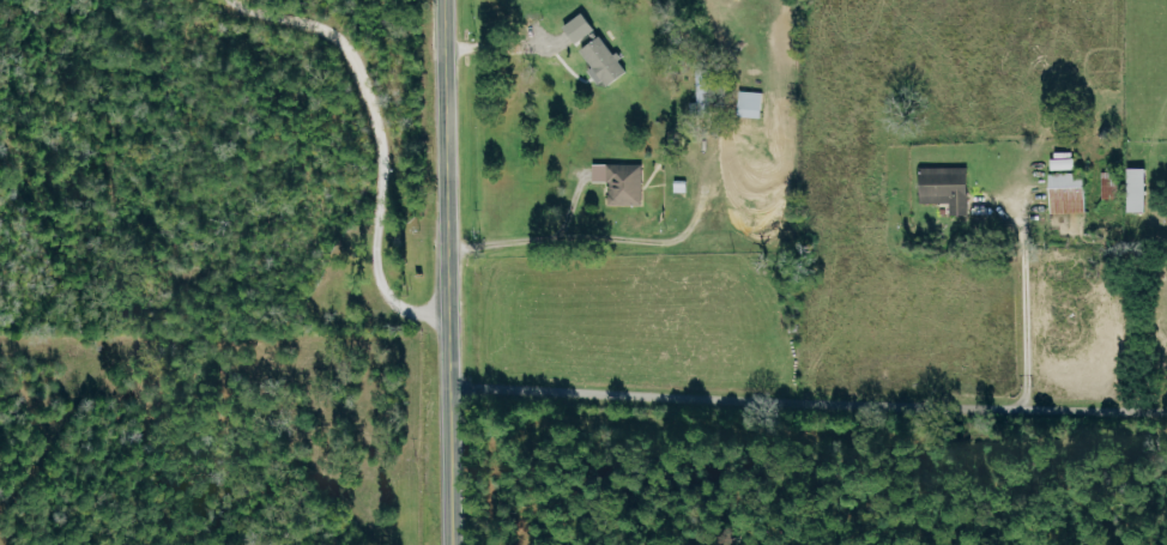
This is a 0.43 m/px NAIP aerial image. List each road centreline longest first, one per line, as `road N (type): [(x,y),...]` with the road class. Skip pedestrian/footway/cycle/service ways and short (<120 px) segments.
road 1 (residential): [(449,389),(1166,412)]
road 2 (secondary): [(446,544),(442,0)]

